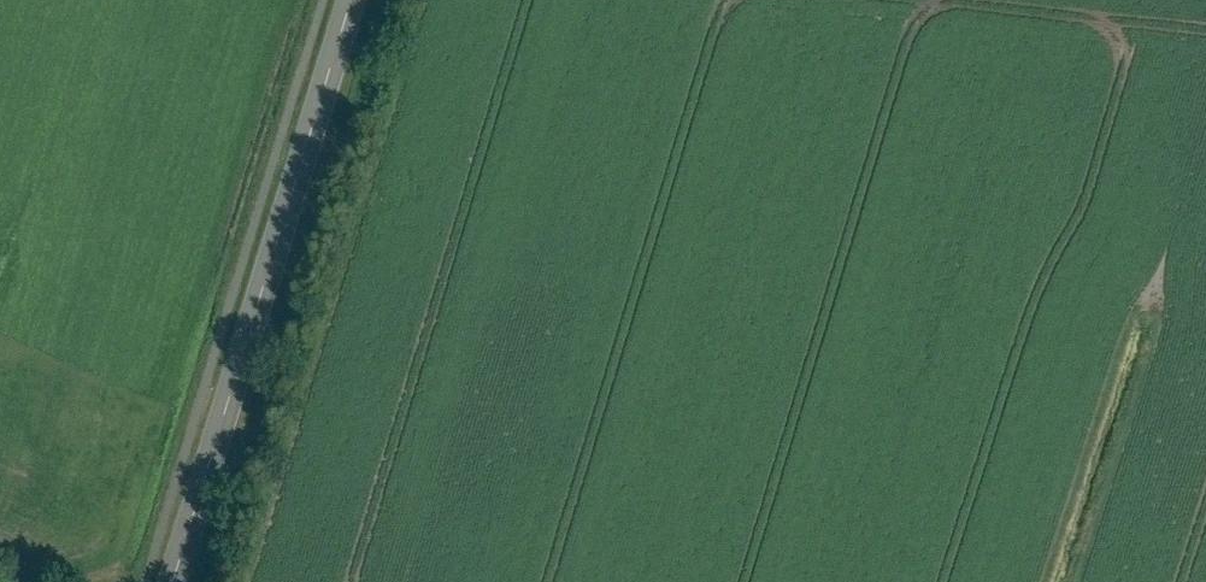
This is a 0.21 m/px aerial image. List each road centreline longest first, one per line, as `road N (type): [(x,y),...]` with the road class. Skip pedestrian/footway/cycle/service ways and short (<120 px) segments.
road 1 (tertiary): [(170,581),(354,0)]

